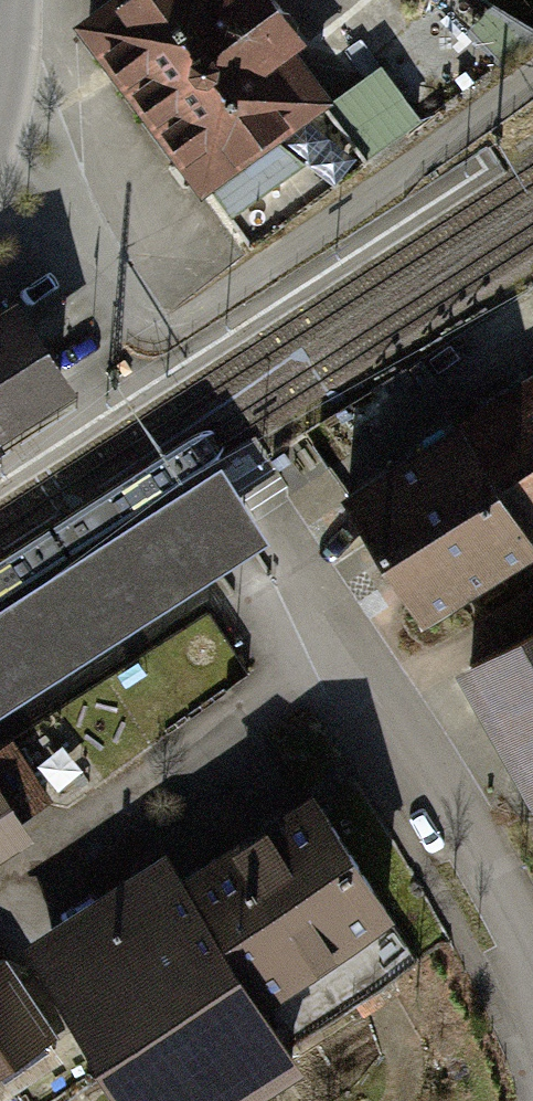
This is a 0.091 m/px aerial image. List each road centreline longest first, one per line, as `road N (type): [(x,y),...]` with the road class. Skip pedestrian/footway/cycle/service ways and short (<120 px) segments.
road 1 (residential): [(532,970),(460,825),(266,517)]

